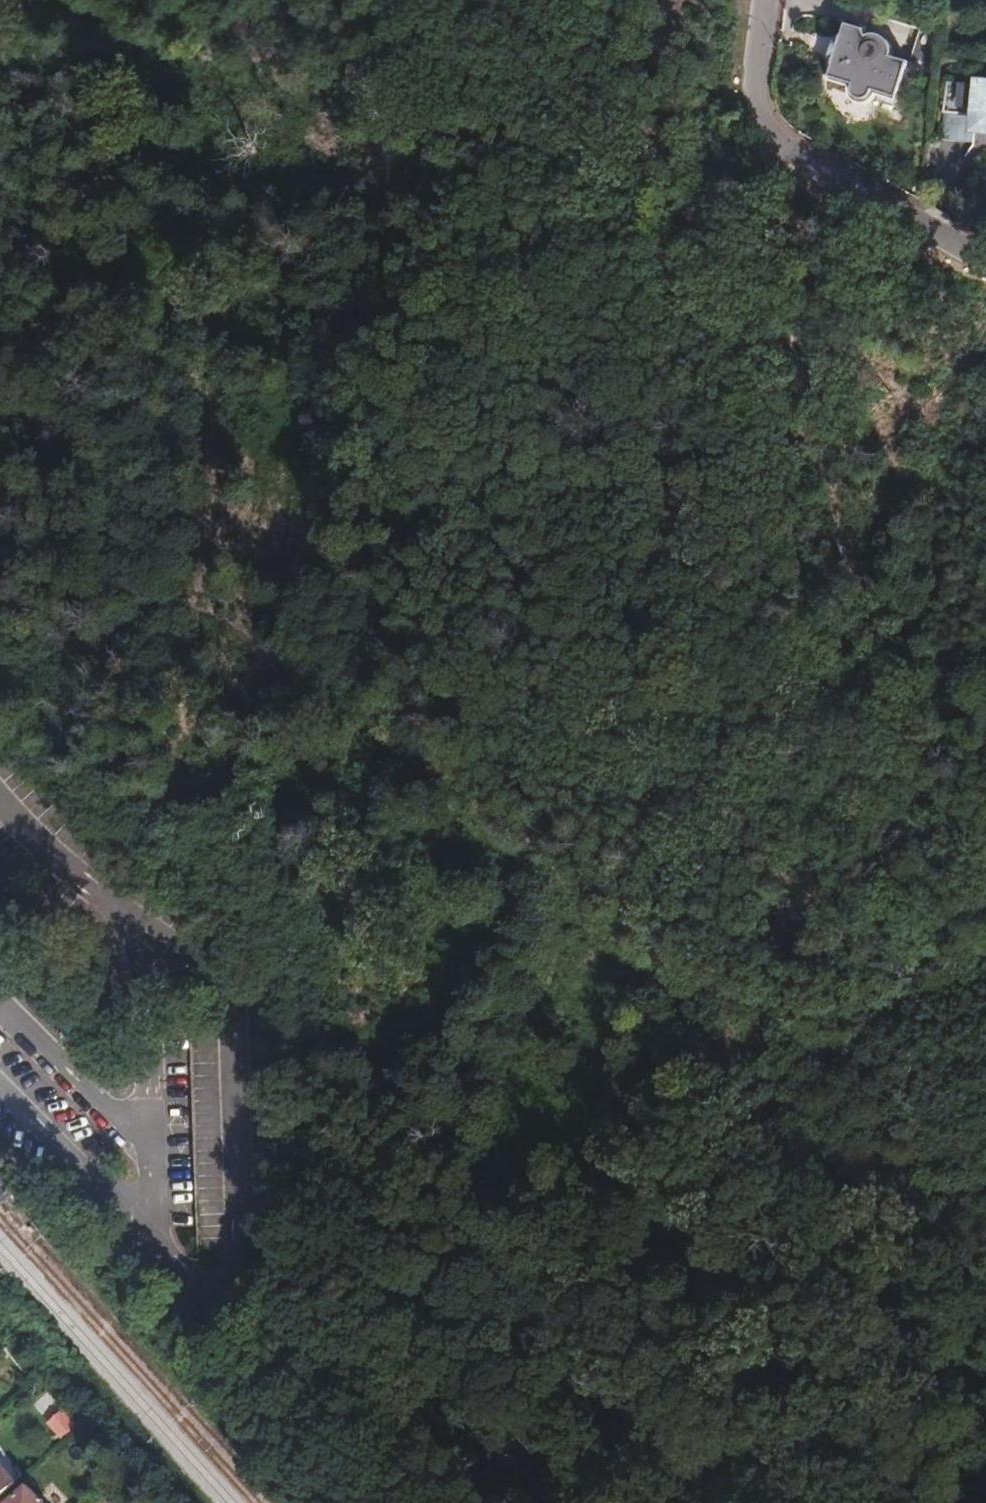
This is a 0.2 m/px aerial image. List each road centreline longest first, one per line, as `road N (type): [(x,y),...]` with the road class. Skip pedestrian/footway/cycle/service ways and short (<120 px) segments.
road 1 (residential): [(759,0),(750,68),(758,126),(798,164),(985,267)]

